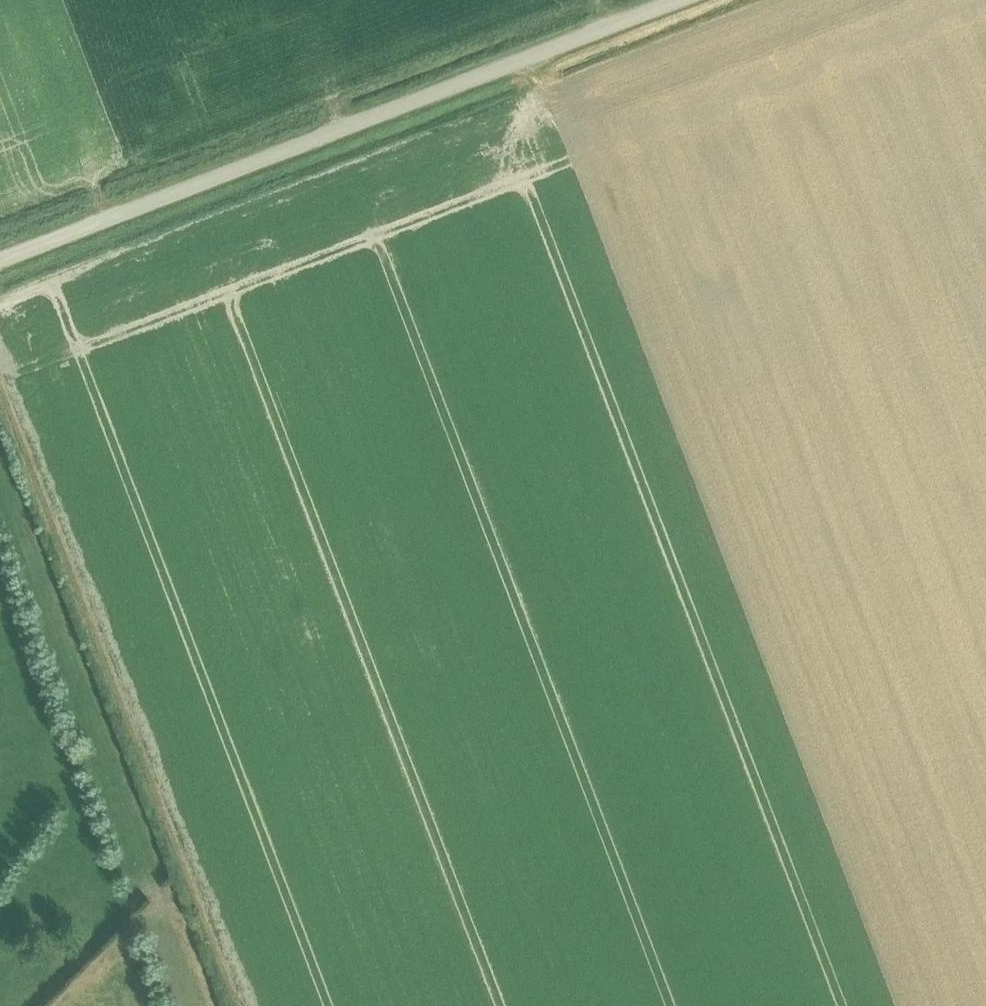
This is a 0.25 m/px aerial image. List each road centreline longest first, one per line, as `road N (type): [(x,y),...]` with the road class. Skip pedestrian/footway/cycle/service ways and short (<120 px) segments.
road 1 (unclassified): [(0,259),(672,0)]

